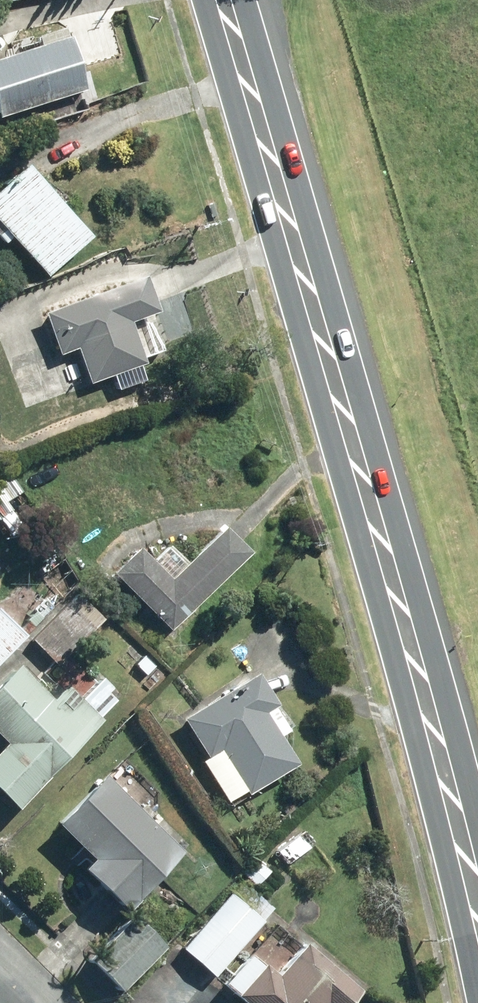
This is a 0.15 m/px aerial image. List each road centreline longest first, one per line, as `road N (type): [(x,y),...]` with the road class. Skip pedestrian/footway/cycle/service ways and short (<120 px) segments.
road 1 (trunk): [(225,0),(477,908)]

